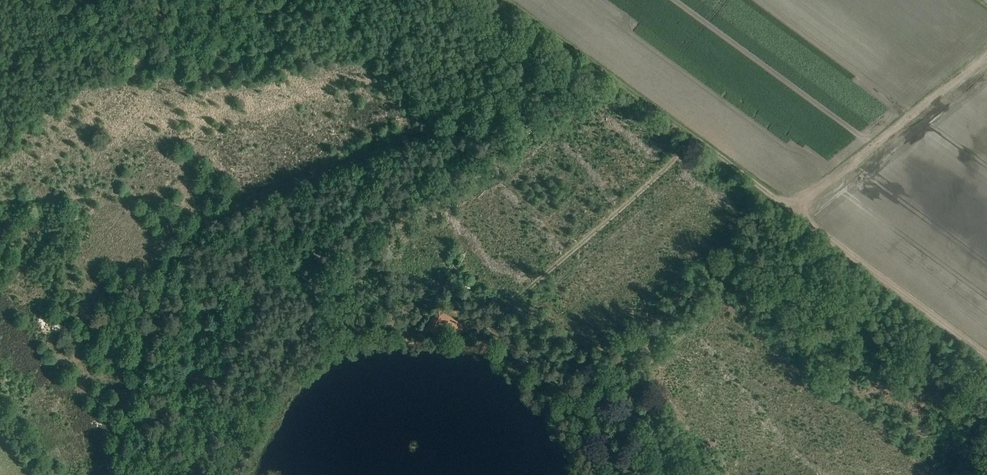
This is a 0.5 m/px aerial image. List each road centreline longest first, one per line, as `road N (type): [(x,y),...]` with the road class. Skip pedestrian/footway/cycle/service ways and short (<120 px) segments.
road 1 (track): [(113,474),(169,265),(197,227),(501,115),(595,70)]
road 2 (track): [(986,358),(595,70)]
road 3 (track): [(447,308),(480,327),(690,138)]
road 4 (track): [(986,55),(795,210)]
road 5 (track): [(0,200),(128,197),(218,216)]

